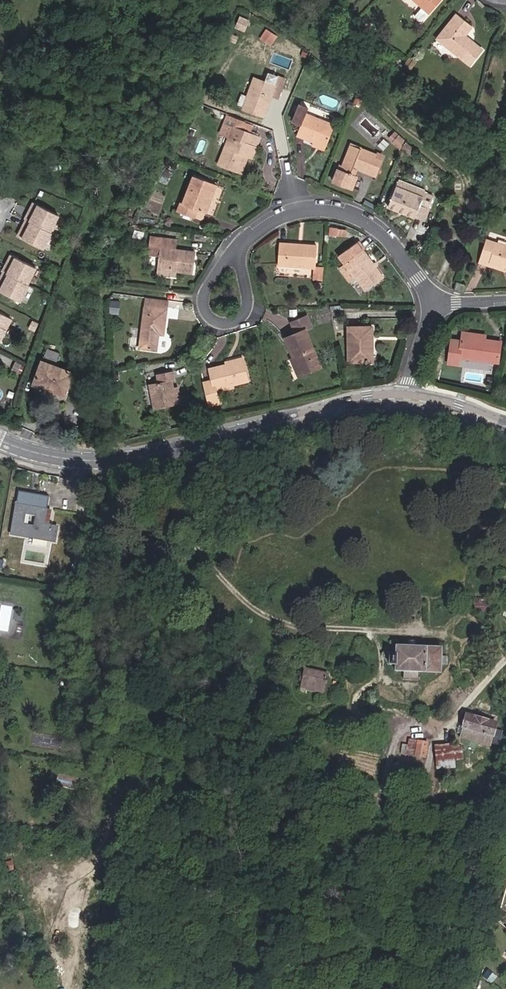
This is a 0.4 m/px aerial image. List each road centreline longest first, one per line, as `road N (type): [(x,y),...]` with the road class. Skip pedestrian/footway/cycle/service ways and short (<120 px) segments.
road 1 (tertiary): [(0,441),(85,465),(116,464),(406,394)]
road 2 (residential): [(433,309),(397,248),(354,214),(330,208),(283,216),(237,247)]
road 3 (residential): [(237,247),(208,286),(203,310),(227,325),(241,319),(246,285)]

